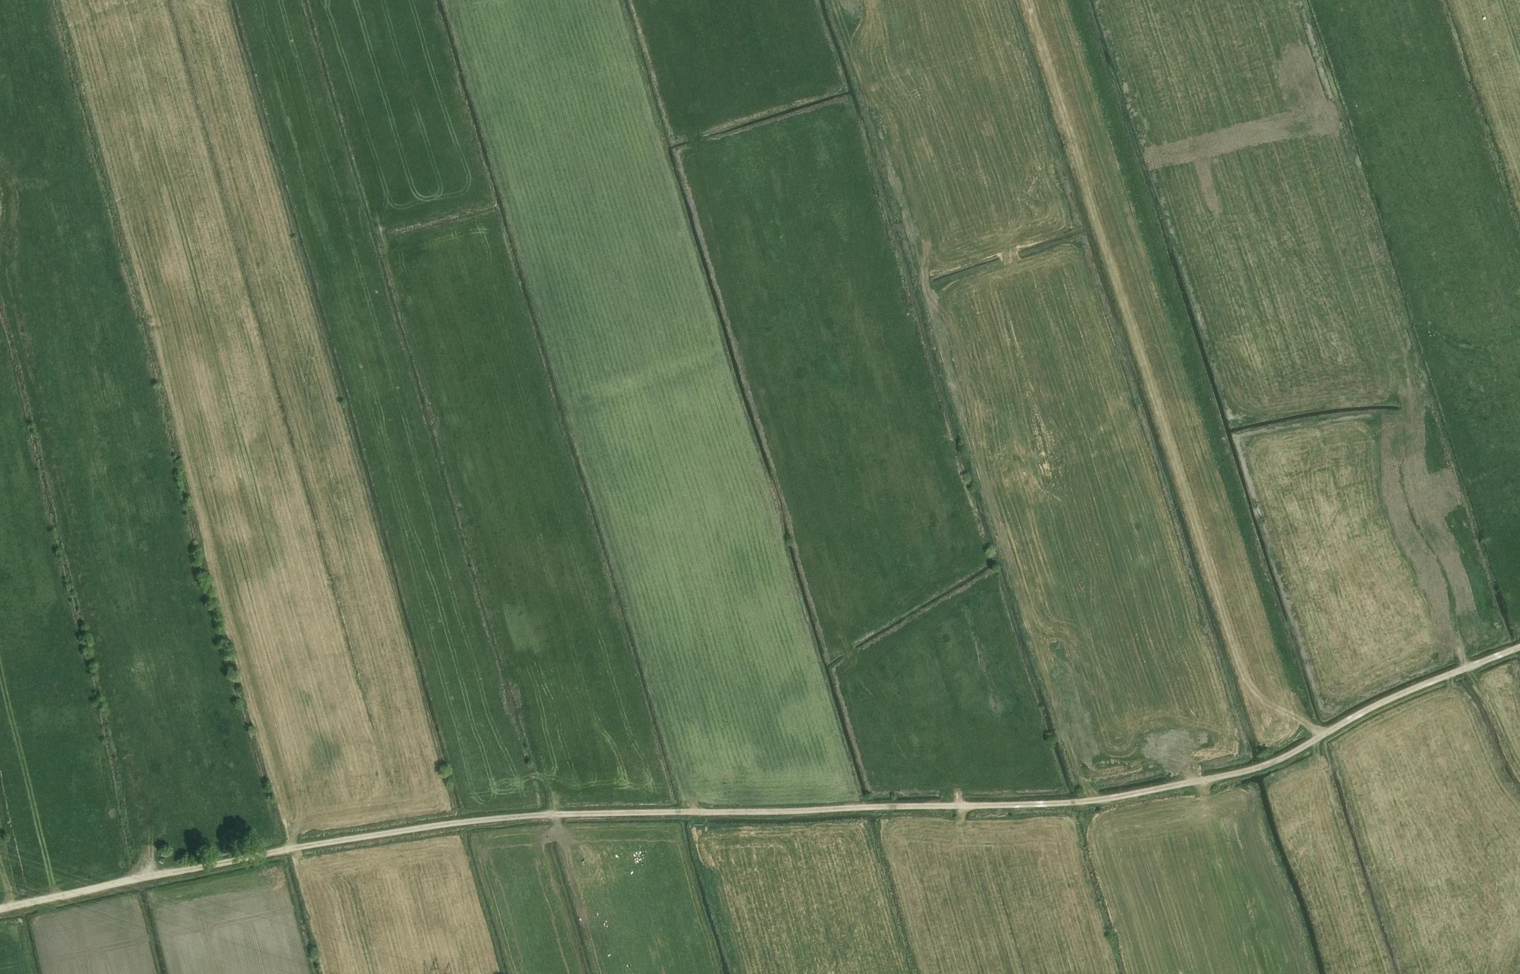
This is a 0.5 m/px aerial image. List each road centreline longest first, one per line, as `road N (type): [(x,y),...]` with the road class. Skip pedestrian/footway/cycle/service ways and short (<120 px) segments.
road 1 (track): [(0,912),(450,825),(1045,806),(1141,795),(1260,770),(1414,689),(1519,649)]

